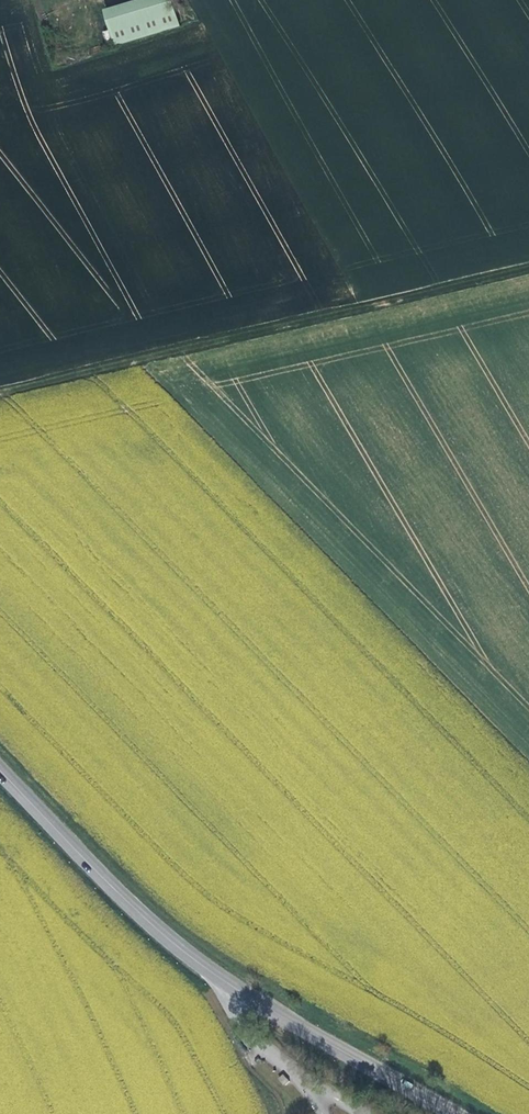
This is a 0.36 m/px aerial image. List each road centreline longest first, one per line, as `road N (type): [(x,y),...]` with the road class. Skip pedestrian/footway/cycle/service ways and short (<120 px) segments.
road 1 (secondary): [(0,771),(141,915),(225,982),(454,1113)]
road 2 (track): [(528,267),(0,392)]

